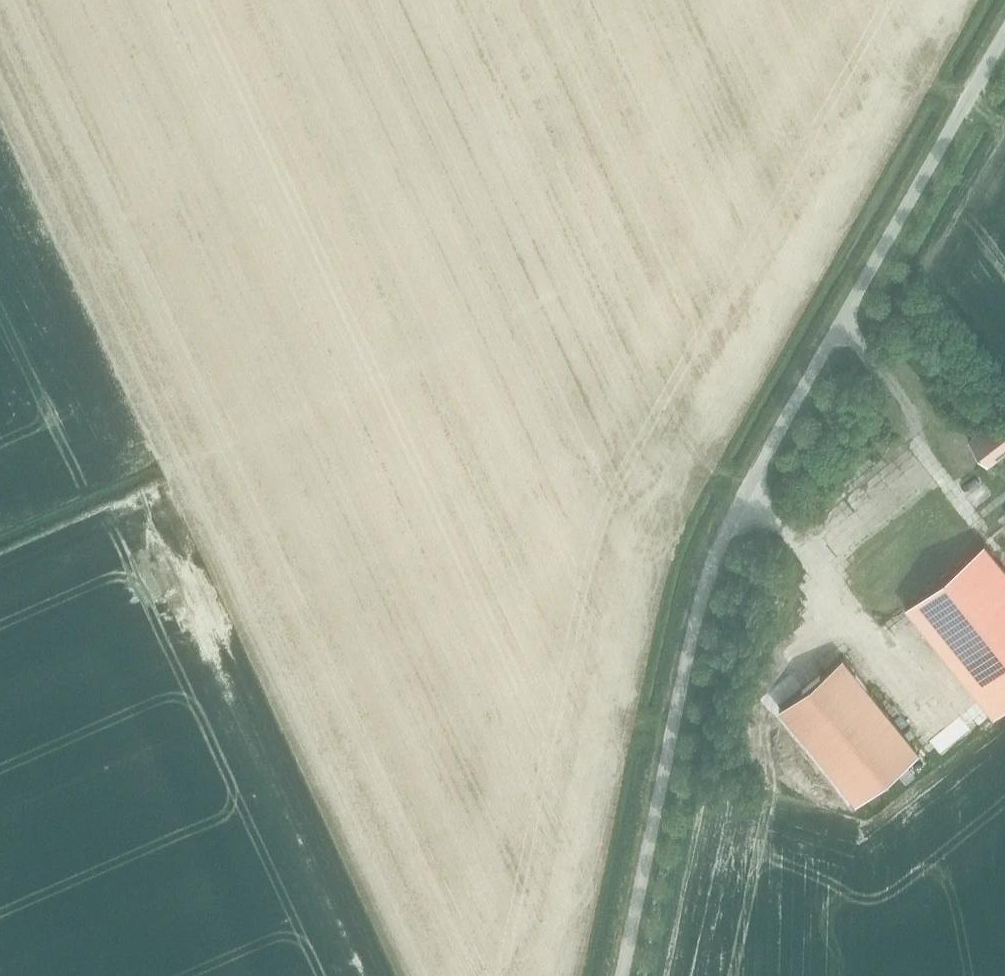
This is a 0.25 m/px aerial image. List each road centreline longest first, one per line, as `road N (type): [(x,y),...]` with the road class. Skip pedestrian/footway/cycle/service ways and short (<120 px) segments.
road 1 (unclassified): [(599,975),(701,534),(1004,29)]

